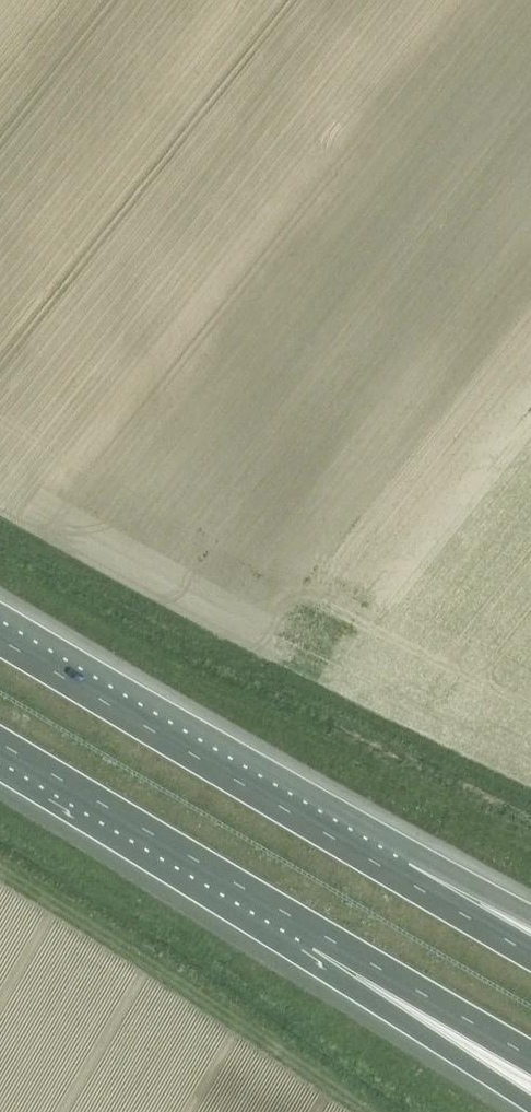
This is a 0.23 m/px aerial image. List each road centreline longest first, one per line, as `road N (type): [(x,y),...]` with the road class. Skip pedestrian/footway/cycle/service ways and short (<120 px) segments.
road 1 (motorway): [(0,740),(315,929)]
road 2 (motorway): [(309,822),(0,635)]
road 3 (motorway): [(315,929),(530,1105)]
road 4 (motorway): [(530,950),(309,822)]
road 5 (motorway): [(315,929),(530,1055)]
road 6 (motorway): [(530,913),(408,851),(309,822)]

